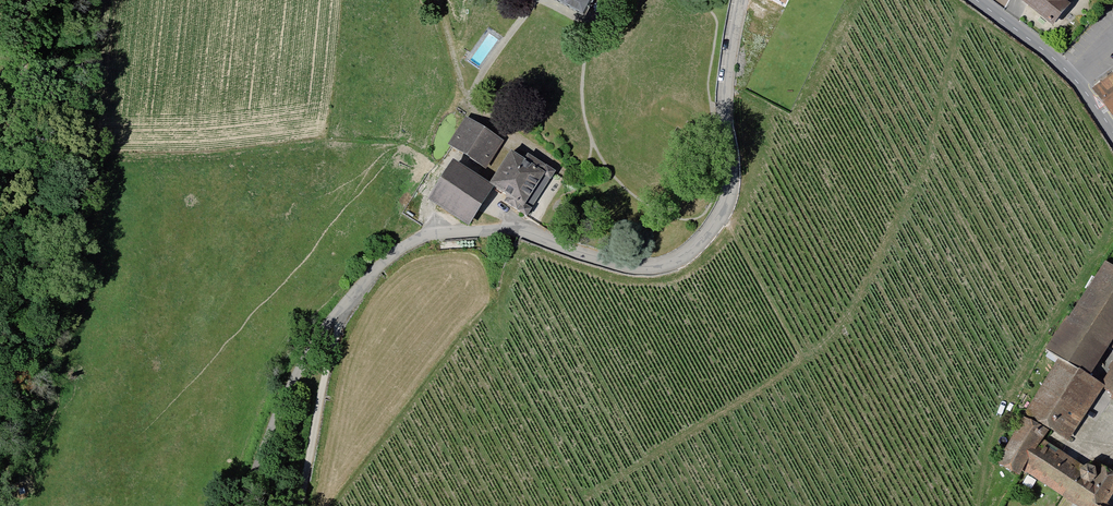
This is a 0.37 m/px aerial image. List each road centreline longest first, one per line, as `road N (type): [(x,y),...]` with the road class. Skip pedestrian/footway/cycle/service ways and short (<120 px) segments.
road 1 (residential): [(740,0),(726,93),(730,194),(697,244),(677,260),(638,266),(520,230),(427,237),(393,254),(344,306)]
road 2 (track): [(300,505),(344,306),(295,376),(238,505)]
road 3 (tertiary): [(1112,132),(1071,74),(977,0)]

